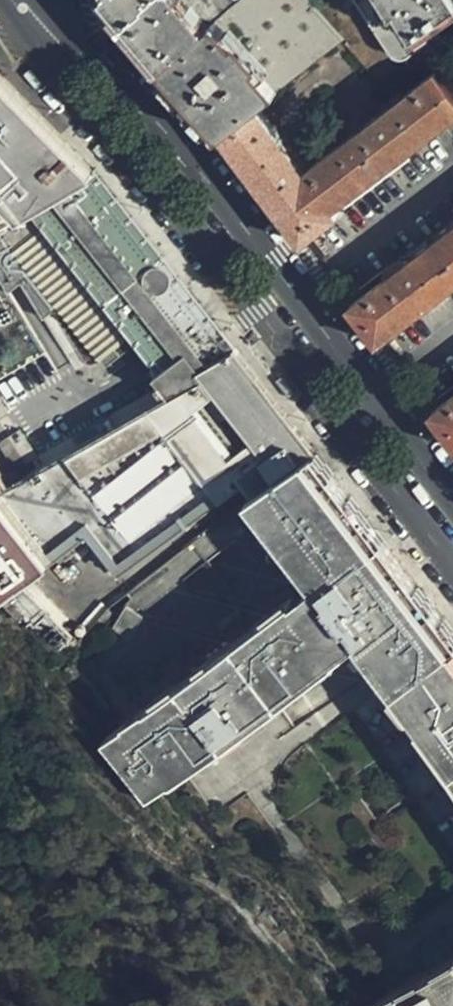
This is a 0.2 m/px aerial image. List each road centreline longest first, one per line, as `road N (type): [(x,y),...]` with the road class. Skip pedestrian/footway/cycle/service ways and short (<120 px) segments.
road 1 (tertiary): [(31,8),(54,73),(157,182),(452,570)]
road 2 (tertiary): [(452,503),(191,163),(82,47),(31,8)]

